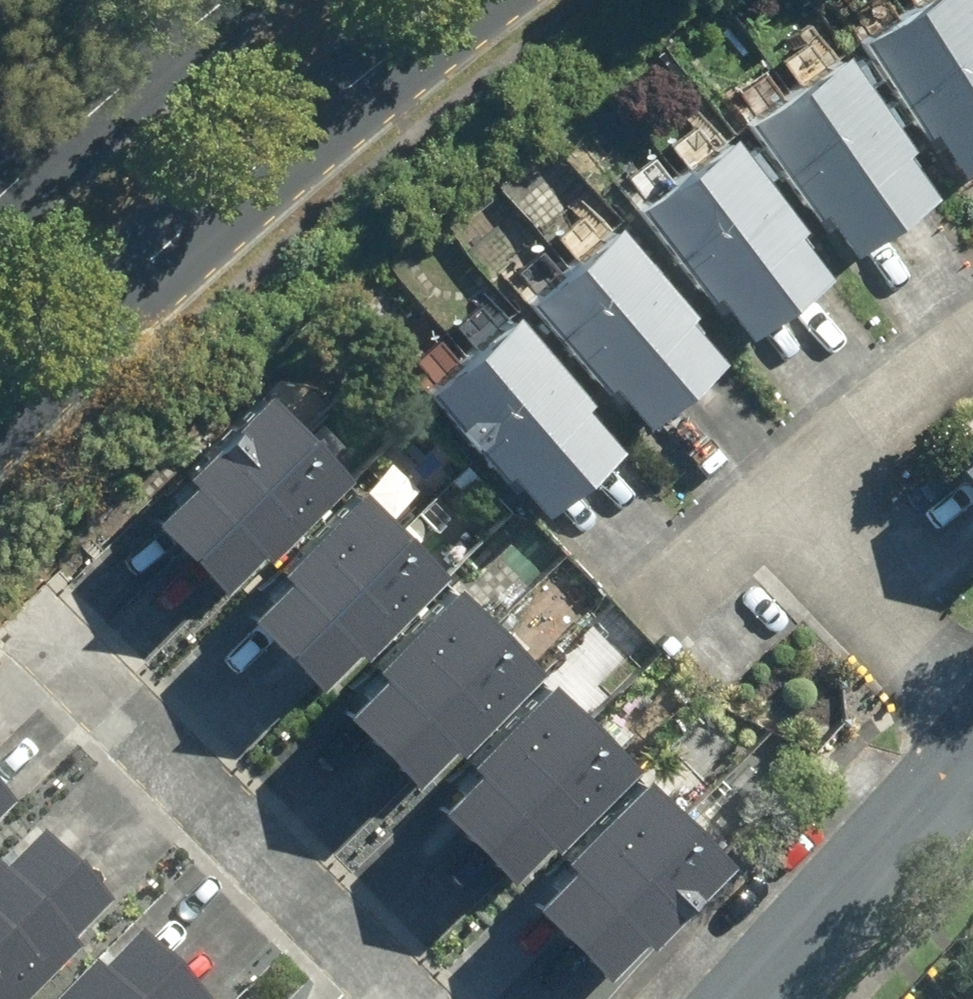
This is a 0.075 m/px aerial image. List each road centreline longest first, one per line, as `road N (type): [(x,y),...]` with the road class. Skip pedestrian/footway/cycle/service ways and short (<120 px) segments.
road 1 (primary): [(464,0),(391,53),(70,326),(0,395)]
road 2 (residential): [(415,998),(65,639)]
road 3 (residential): [(972,773),(754,998)]
road 4 (primary): [(0,193),(224,0)]
road 5 (residential): [(784,516),(972,709)]
road 6 (residential): [(972,361),(784,516)]
road 7 (residential): [(784,516),(660,614)]

